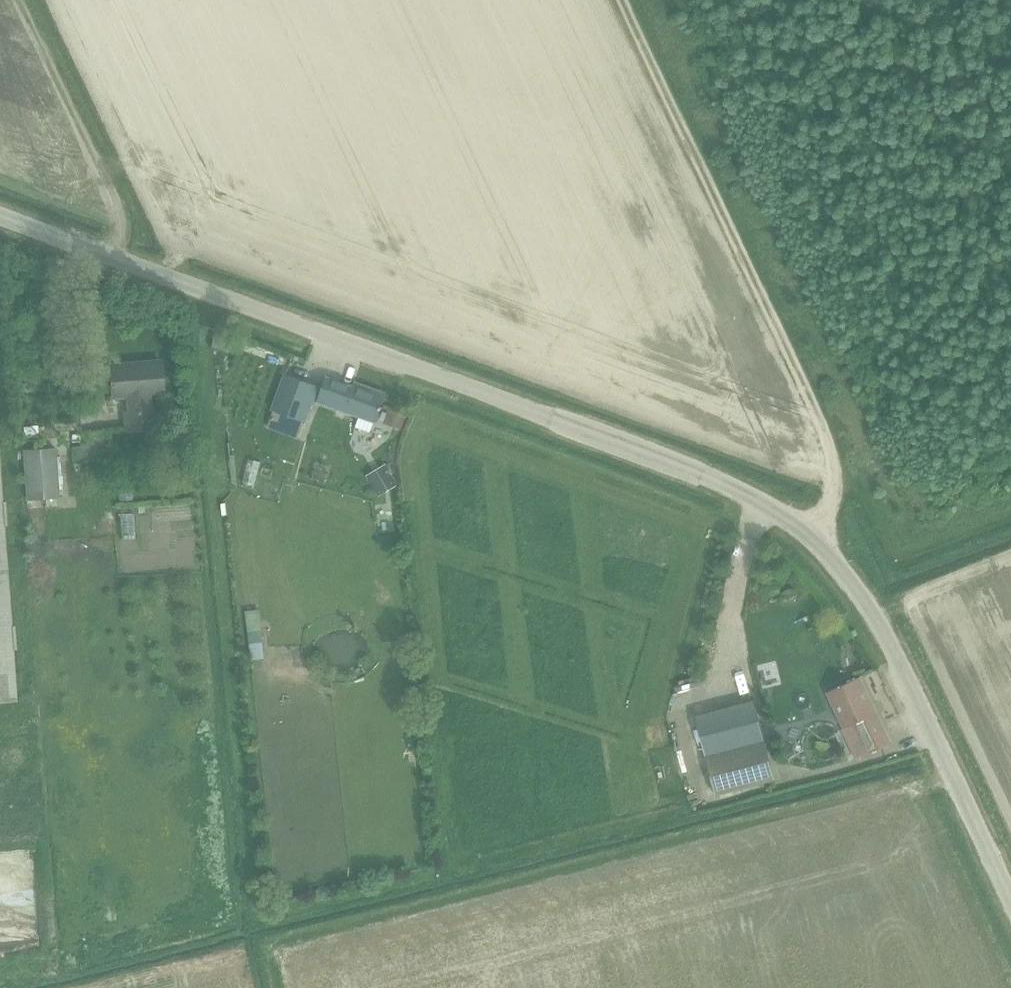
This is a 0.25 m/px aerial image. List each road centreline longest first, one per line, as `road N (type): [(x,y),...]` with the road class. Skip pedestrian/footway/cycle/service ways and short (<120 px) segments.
road 1 (tertiary): [(1010,893),(890,641),(853,586),(800,528),(685,468),(0,215)]
road 2 (track): [(620,0),(831,447),(834,491),(811,539)]

